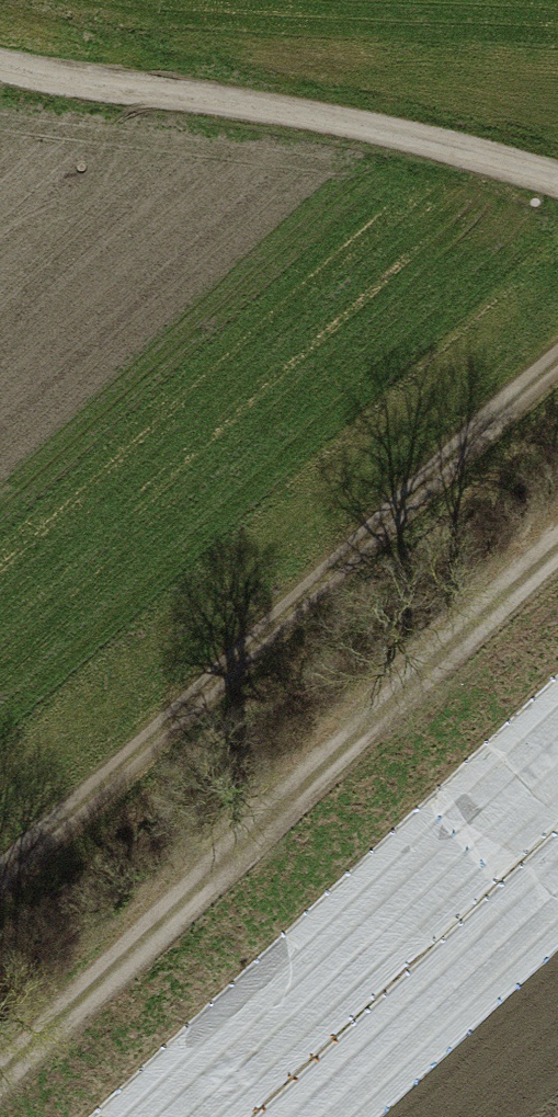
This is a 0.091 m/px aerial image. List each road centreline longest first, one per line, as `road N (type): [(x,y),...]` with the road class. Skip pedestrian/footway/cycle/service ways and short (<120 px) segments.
road 1 (track): [(557,537),(0,1066)]
road 2 (track): [(0,884),(557,368)]
road 3 (track): [(0,60),(557,176)]

